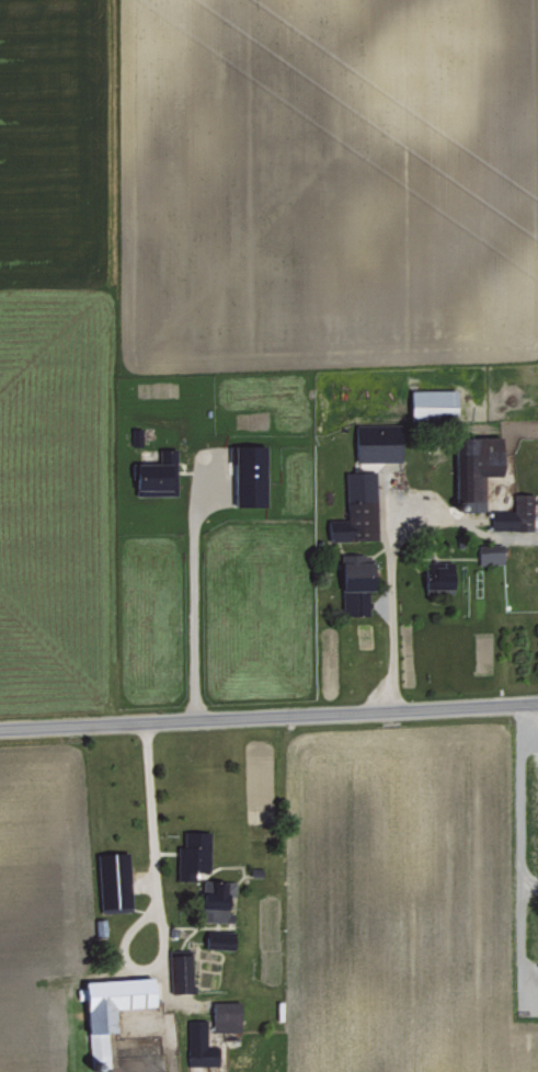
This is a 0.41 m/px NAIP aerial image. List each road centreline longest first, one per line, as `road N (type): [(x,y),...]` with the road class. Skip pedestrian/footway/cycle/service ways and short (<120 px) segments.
road 1 (residential): [(0,729),(537,701)]

